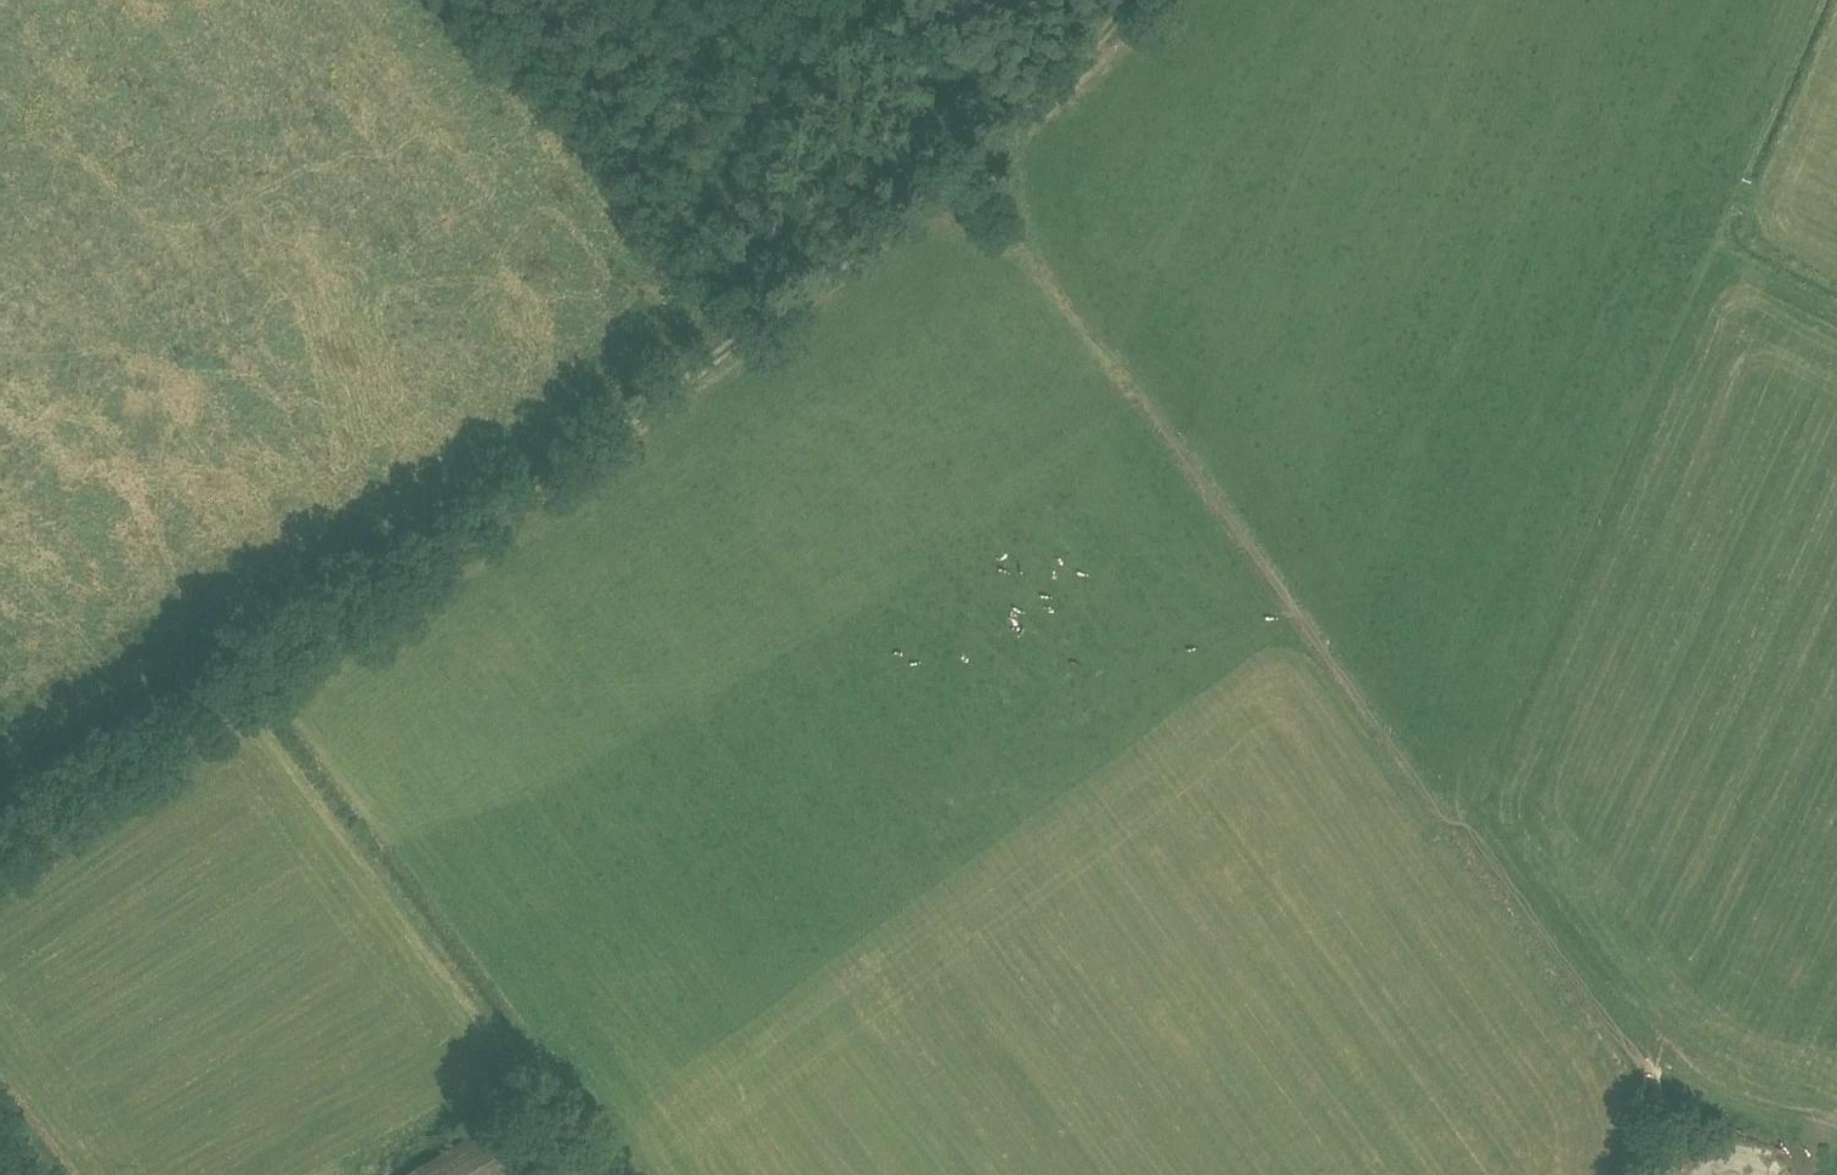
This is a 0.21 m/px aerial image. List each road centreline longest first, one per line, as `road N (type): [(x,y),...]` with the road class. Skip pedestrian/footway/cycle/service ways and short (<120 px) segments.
road 1 (track): [(1138,0),(943,176),(751,330),(0,862)]

